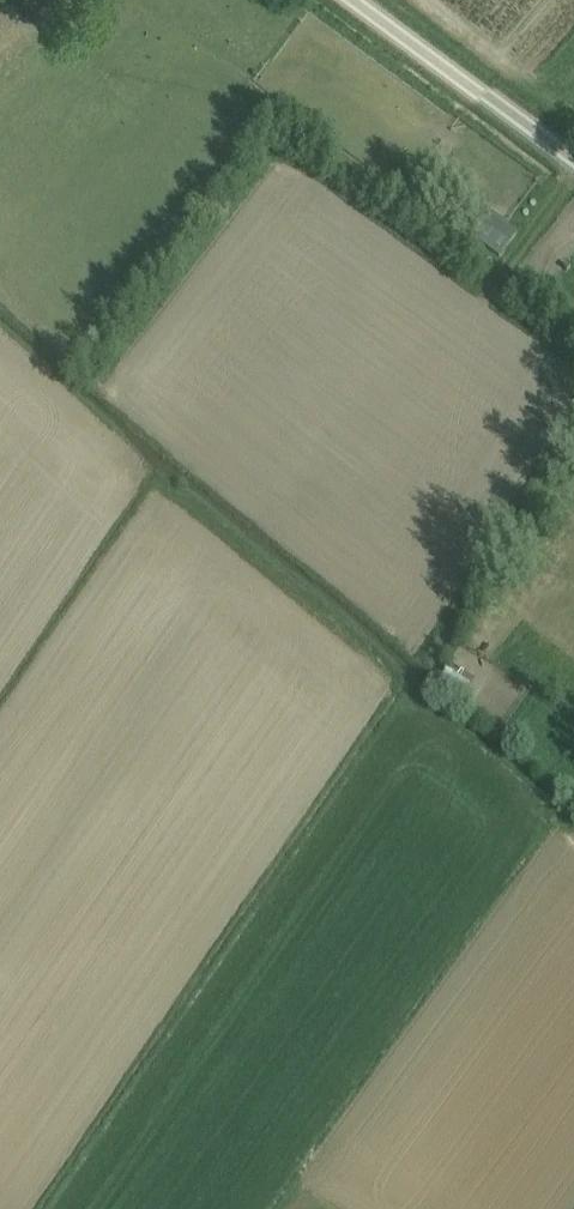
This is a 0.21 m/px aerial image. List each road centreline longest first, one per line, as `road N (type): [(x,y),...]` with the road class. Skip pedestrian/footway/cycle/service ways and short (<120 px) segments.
road 1 (unclassified): [(573,168),(351,0)]

